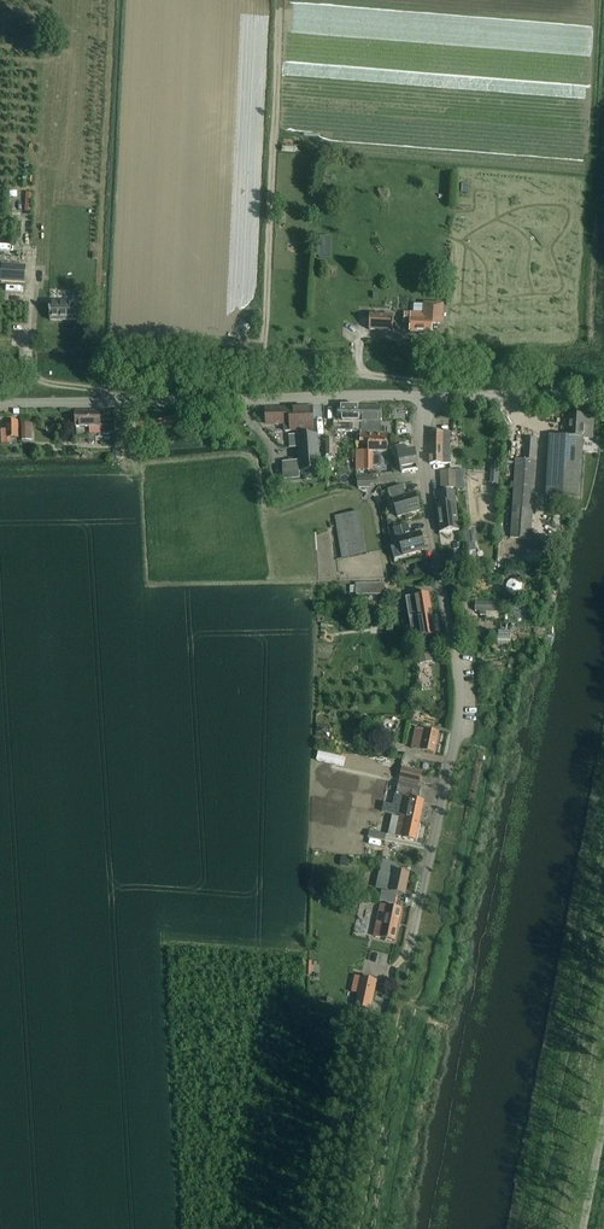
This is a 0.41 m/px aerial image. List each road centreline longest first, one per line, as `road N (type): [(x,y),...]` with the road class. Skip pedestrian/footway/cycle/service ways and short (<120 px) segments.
road 1 (residential): [(408,959),(460,704),(425,482),(424,395)]
road 2 (track): [(278,0),(262,369),(367,374)]
road 3 (tertiary): [(0,403),(424,395)]
road 4 (track): [(353,1228),(408,959)]
road 5 (tertiary): [(424,395),(603,392)]

